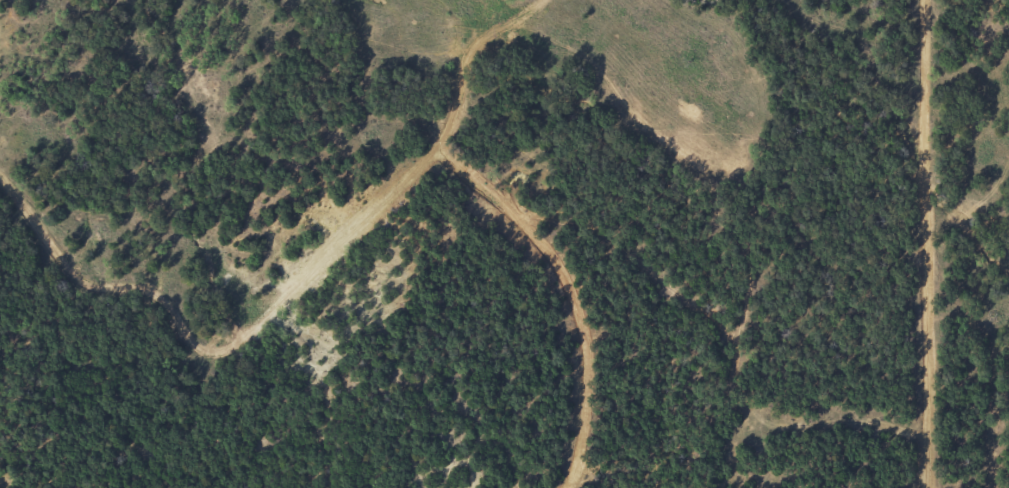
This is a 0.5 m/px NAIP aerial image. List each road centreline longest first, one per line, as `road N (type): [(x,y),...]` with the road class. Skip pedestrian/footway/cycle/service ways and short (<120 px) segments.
road 1 (residential): [(567,487),(591,360),(577,295),(543,243),(472,177),(447,141),(467,18),(483,4),(527,0)]

